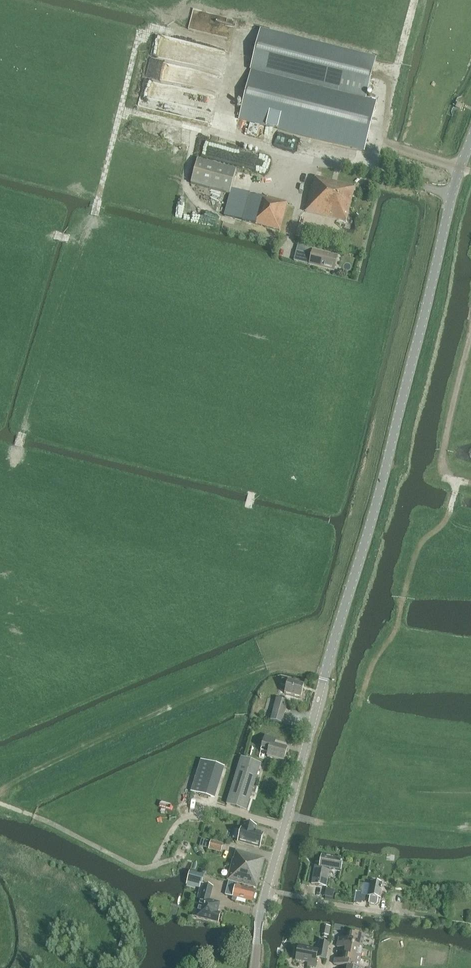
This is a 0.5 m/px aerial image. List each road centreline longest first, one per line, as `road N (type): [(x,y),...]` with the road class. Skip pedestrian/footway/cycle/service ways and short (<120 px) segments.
road 1 (tertiary): [(255,967),(266,892),(470,139)]
road 2 (track): [(313,823),(325,822),(375,667),(400,623),(413,561),(445,522),(456,481)]
road 3 (track): [(324,673),(270,662),(0,793)]
road 4 (track): [(0,803),(140,869),(180,857)]
road 5 (track): [(470,341),(443,466),(456,481),(470,483)]
road 6 (track): [(155,865),(175,826),(198,813),(226,811),(285,827)]

